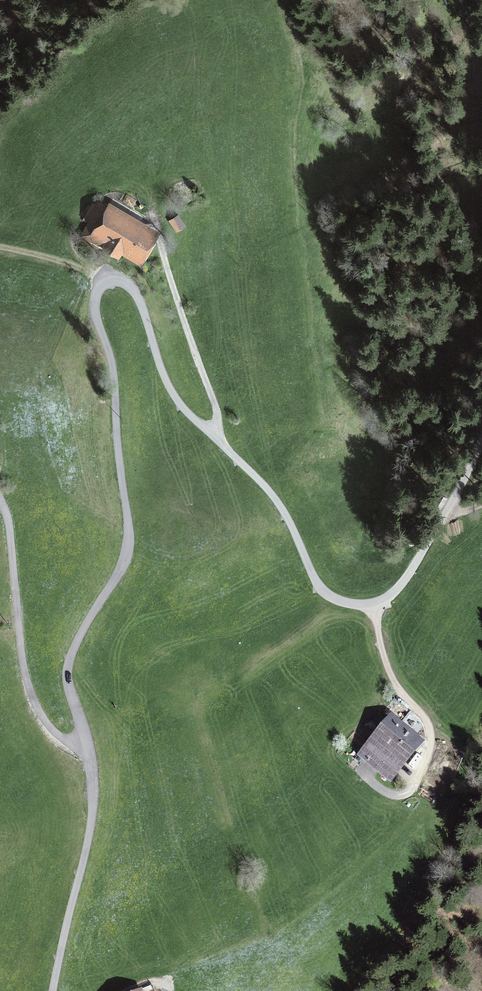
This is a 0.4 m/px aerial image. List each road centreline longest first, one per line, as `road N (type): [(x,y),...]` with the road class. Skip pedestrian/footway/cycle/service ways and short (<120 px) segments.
road 1 (unclassified): [(53,990),(92,812),(87,744),(68,669),(129,540),(114,371),(95,312),(98,289),(117,280),(134,290),(174,397),(271,493),(318,584),(335,599),(373,604),(395,590),(481,441)]

